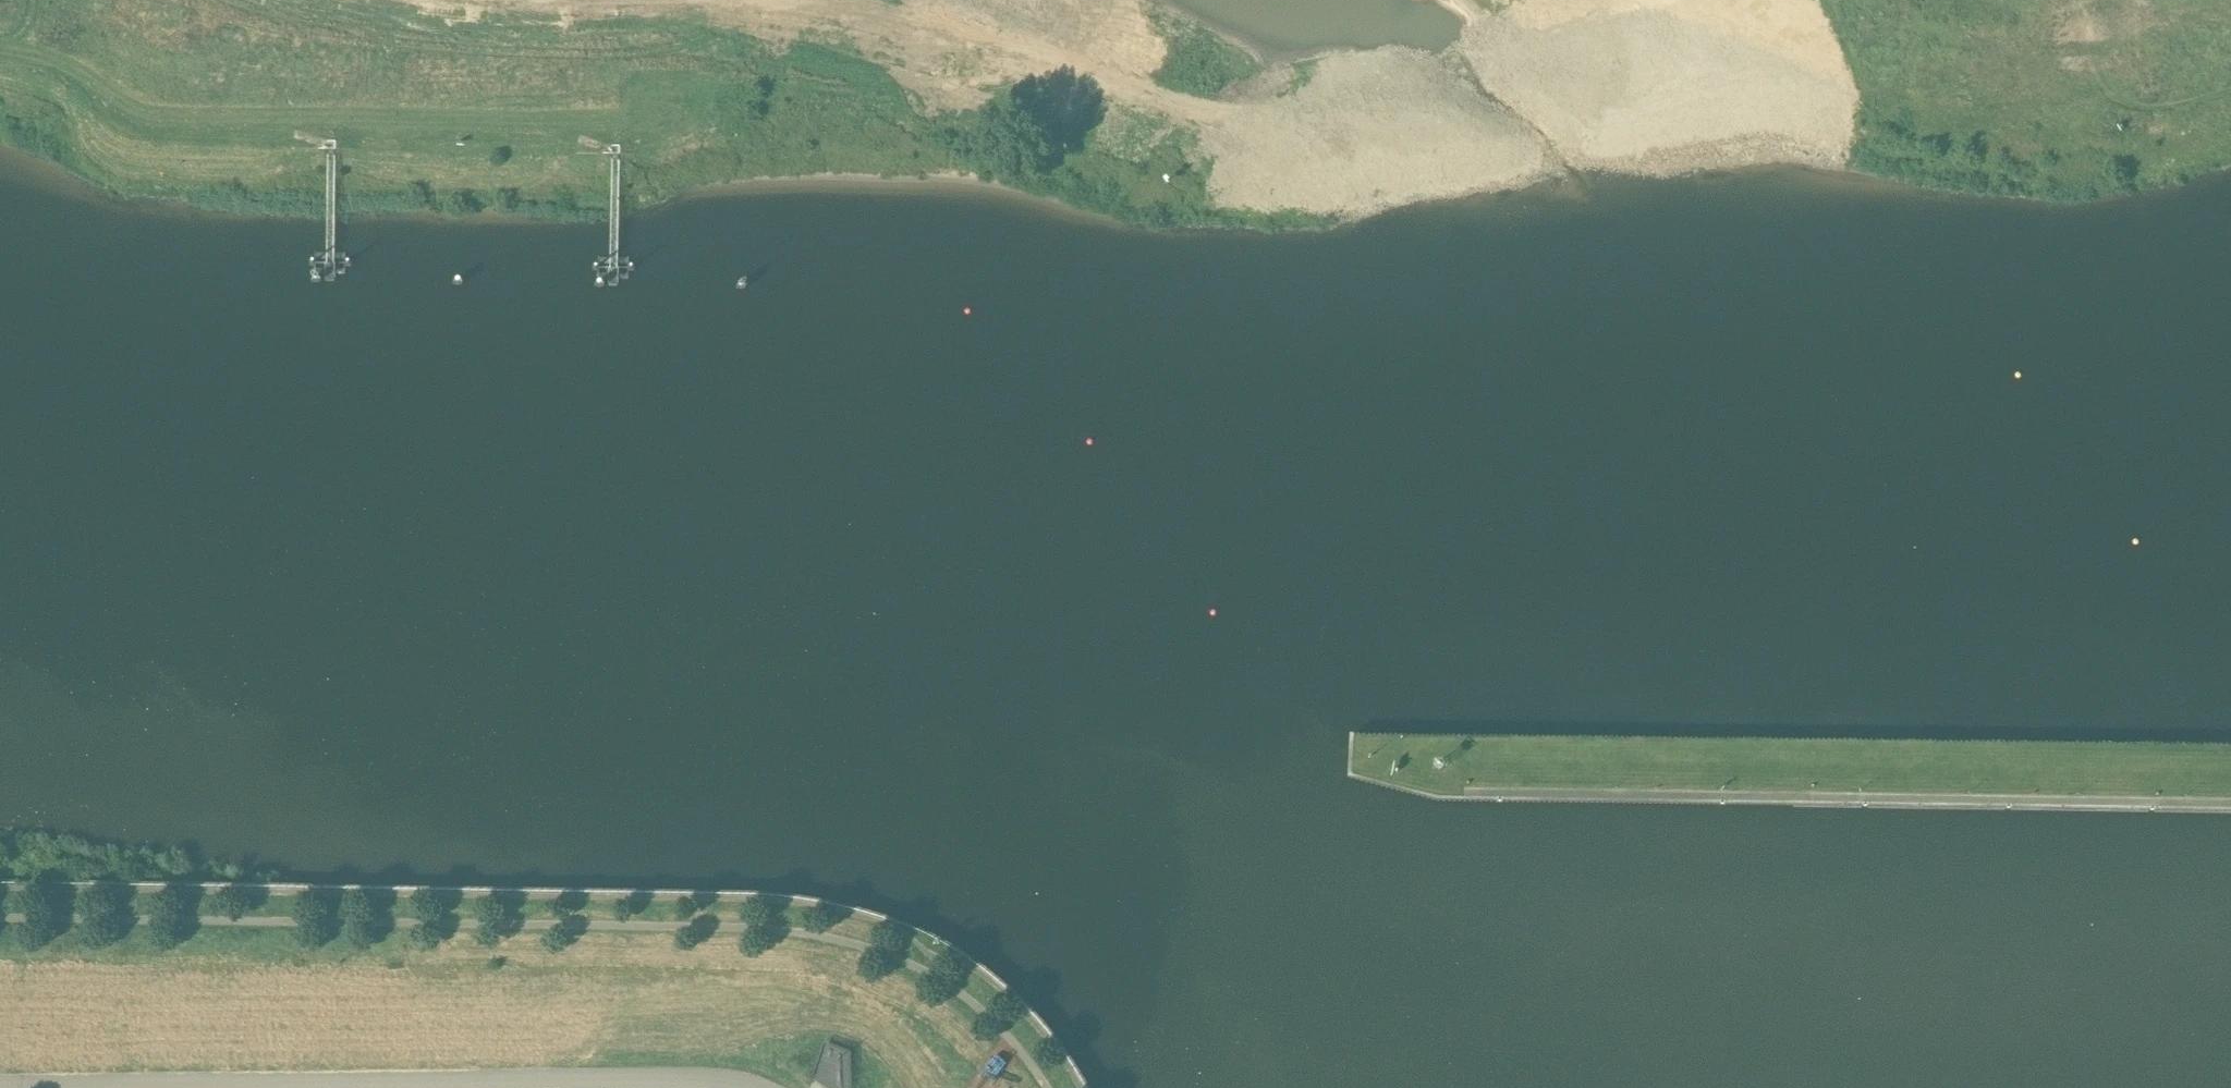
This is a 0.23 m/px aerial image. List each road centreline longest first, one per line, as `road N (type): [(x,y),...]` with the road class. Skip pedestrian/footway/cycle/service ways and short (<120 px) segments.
road 1 (tertiary): [(749,1087),(0,1087)]

